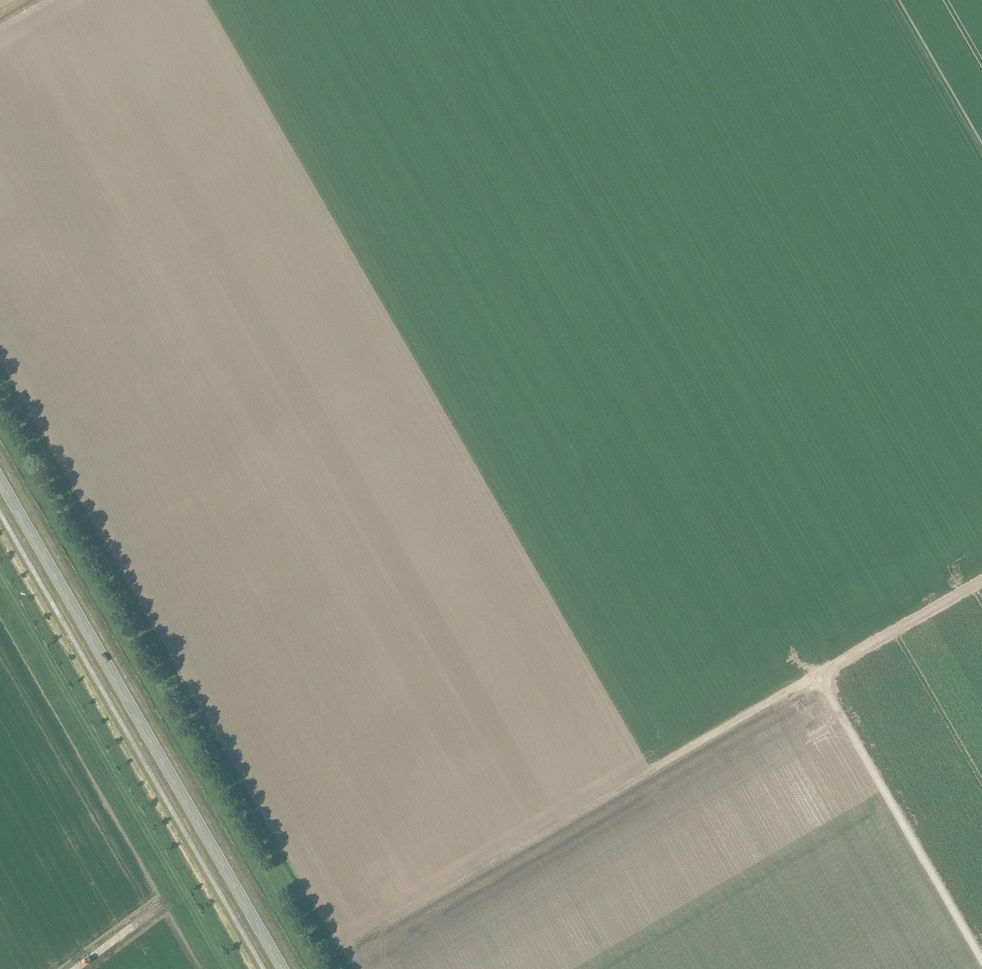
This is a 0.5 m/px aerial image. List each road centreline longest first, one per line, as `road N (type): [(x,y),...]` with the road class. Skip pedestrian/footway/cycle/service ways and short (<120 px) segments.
road 1 (tertiary): [(0,484),(280,968)]

